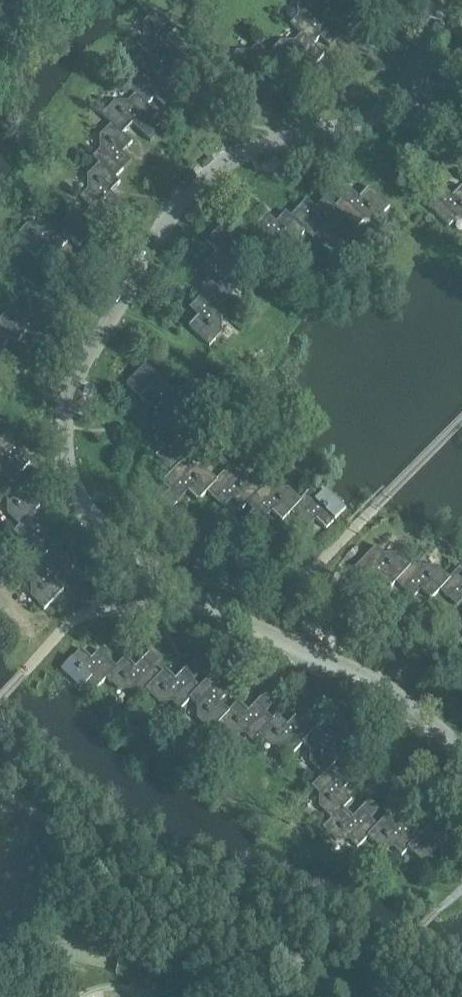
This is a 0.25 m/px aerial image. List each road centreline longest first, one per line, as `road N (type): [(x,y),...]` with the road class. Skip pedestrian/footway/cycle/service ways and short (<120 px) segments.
road 1 (residential): [(435,0),(420,61),(393,106),(359,124),(260,147),(210,169),(185,194),(69,389),(61,435),(78,498),(128,551),(180,590),(395,695),(461,749)]

